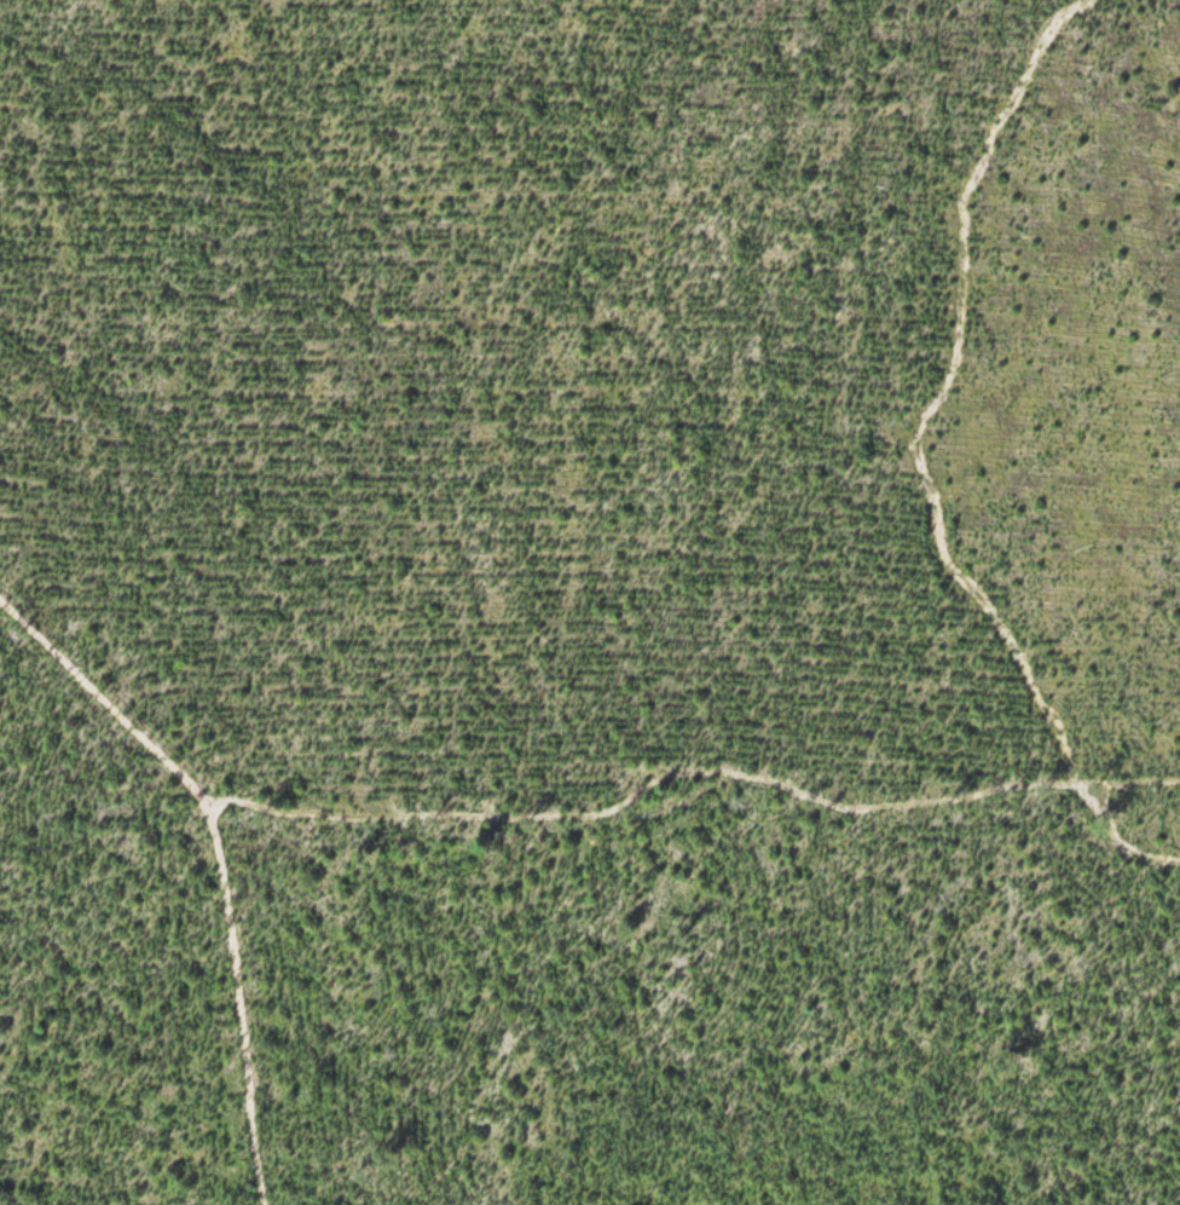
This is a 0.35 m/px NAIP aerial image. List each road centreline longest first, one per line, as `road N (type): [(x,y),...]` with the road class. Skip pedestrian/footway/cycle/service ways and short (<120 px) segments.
road 1 (track): [(214,806),(537,819),(603,812),(687,765),(839,805),(1091,776),(1179,780)]
road 2 (track): [(262,1204),(249,1044),(214,806),(0,601)]

